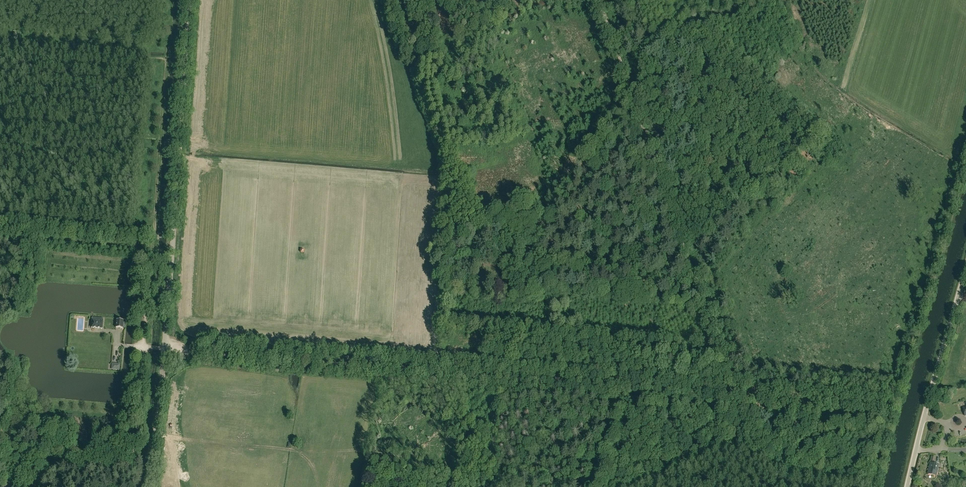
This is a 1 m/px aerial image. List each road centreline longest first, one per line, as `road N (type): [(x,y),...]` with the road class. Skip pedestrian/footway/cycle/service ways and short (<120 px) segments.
road 1 (track): [(598,0),(735,398),(165,349)]
road 2 (unclassified): [(150,486),(192,0)]
road 3 (unclassified): [(909,486),(965,271)]
road 4 (track): [(896,411),(735,398)]
road 5 (track): [(811,186),(696,282)]

